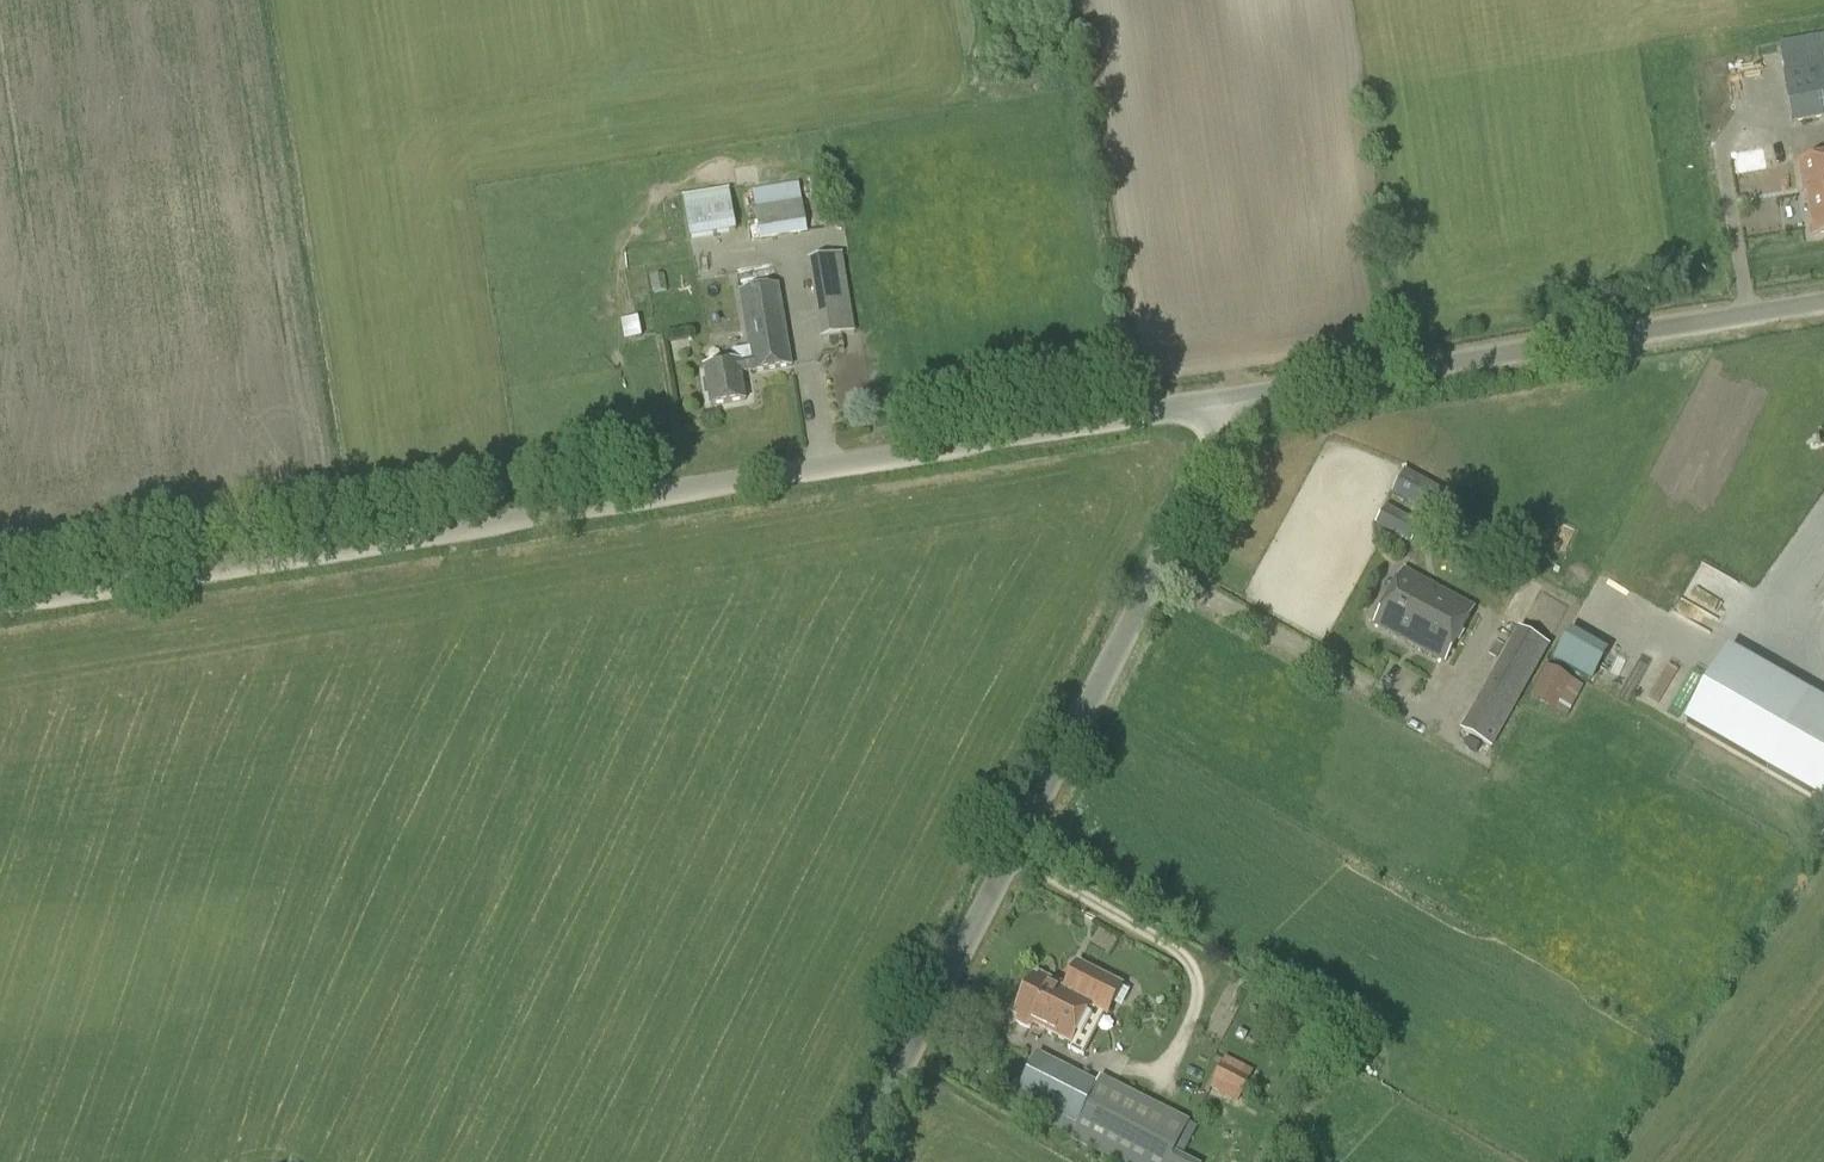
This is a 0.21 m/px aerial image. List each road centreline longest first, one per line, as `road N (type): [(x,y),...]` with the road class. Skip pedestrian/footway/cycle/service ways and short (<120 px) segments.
road 1 (unclassified): [(0,604),(637,494),(813,486),(1216,411)]
road 2 (unclassified): [(841,1161),(1197,480),(1216,411)]
road 3 (unclassified): [(1216,411),(1823,306)]

